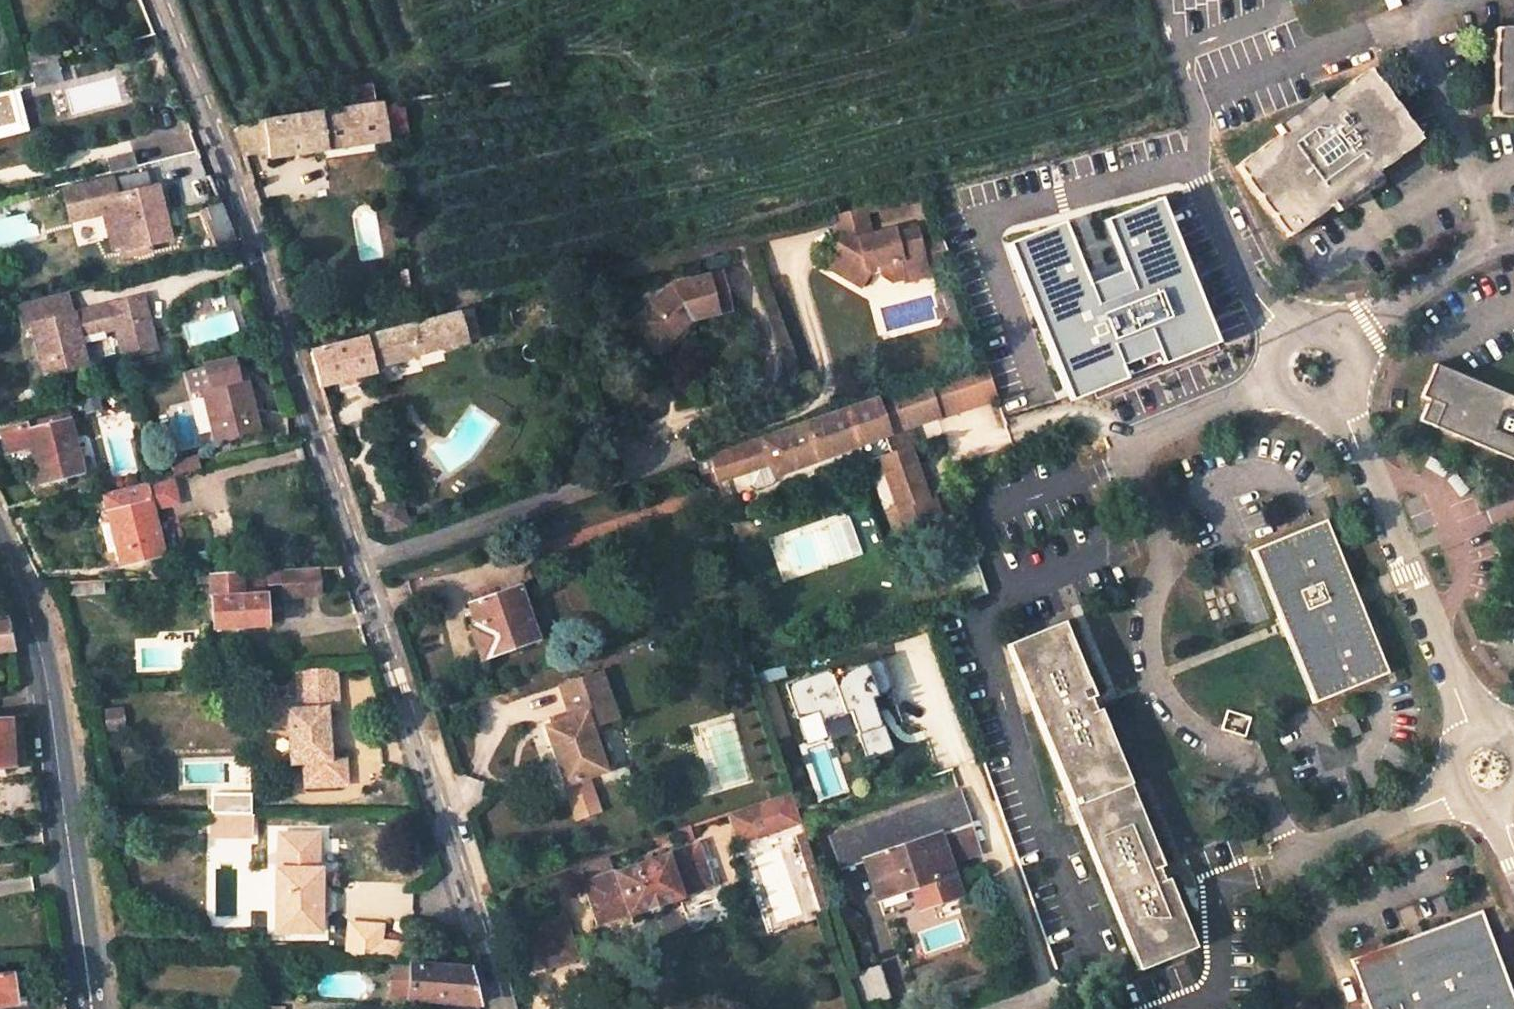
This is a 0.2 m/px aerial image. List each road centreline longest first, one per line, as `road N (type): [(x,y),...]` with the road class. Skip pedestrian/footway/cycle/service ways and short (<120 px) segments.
road 1 (residential): [(497,1008),(460,873),(245,220),(162,0)]
road 2 (residential): [(1276,383),(1125,447),(1167,561),(1146,624),(1154,681),(1173,715),(1200,738),(1250,759),(1298,860),(1431,807),(1489,771)]
road 3 (secondary): [(20,585),(46,670),(91,1008)]
road 4 (residential): [(1338,402),(1383,496),(1489,771)]
road 5 (residential): [(1190,167),(1270,316),(1293,333)]
road 6 (residential): [(1513,244),(1441,275),(1348,345)]

